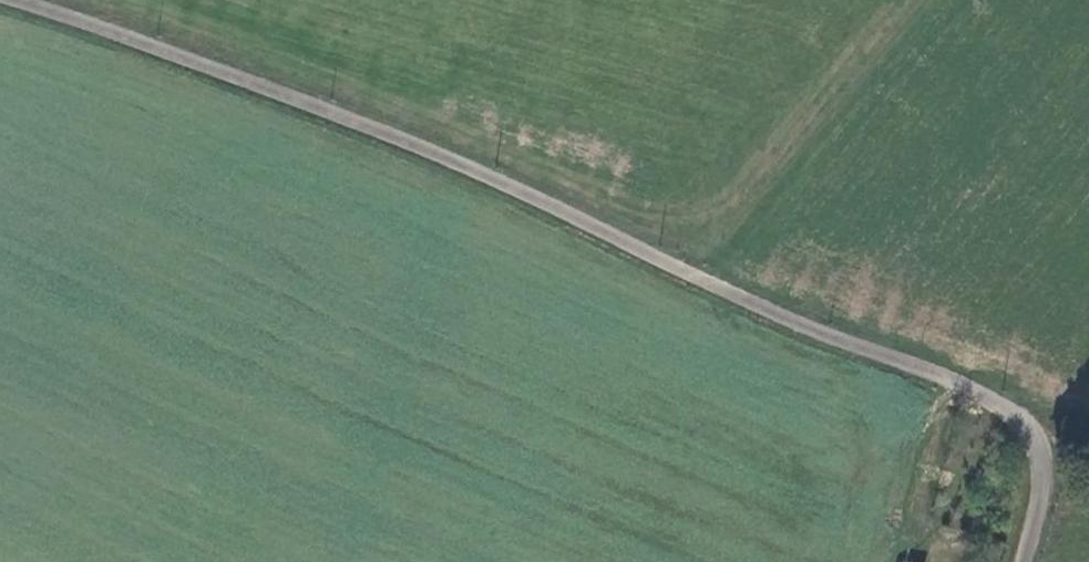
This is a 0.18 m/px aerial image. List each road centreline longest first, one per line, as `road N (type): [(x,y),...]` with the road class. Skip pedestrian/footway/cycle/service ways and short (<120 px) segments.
road 1 (unclassified): [(1024,561),(1041,503),(1042,456),(1034,435),(999,403),(713,284),(457,161),(156,45),(14,0)]

